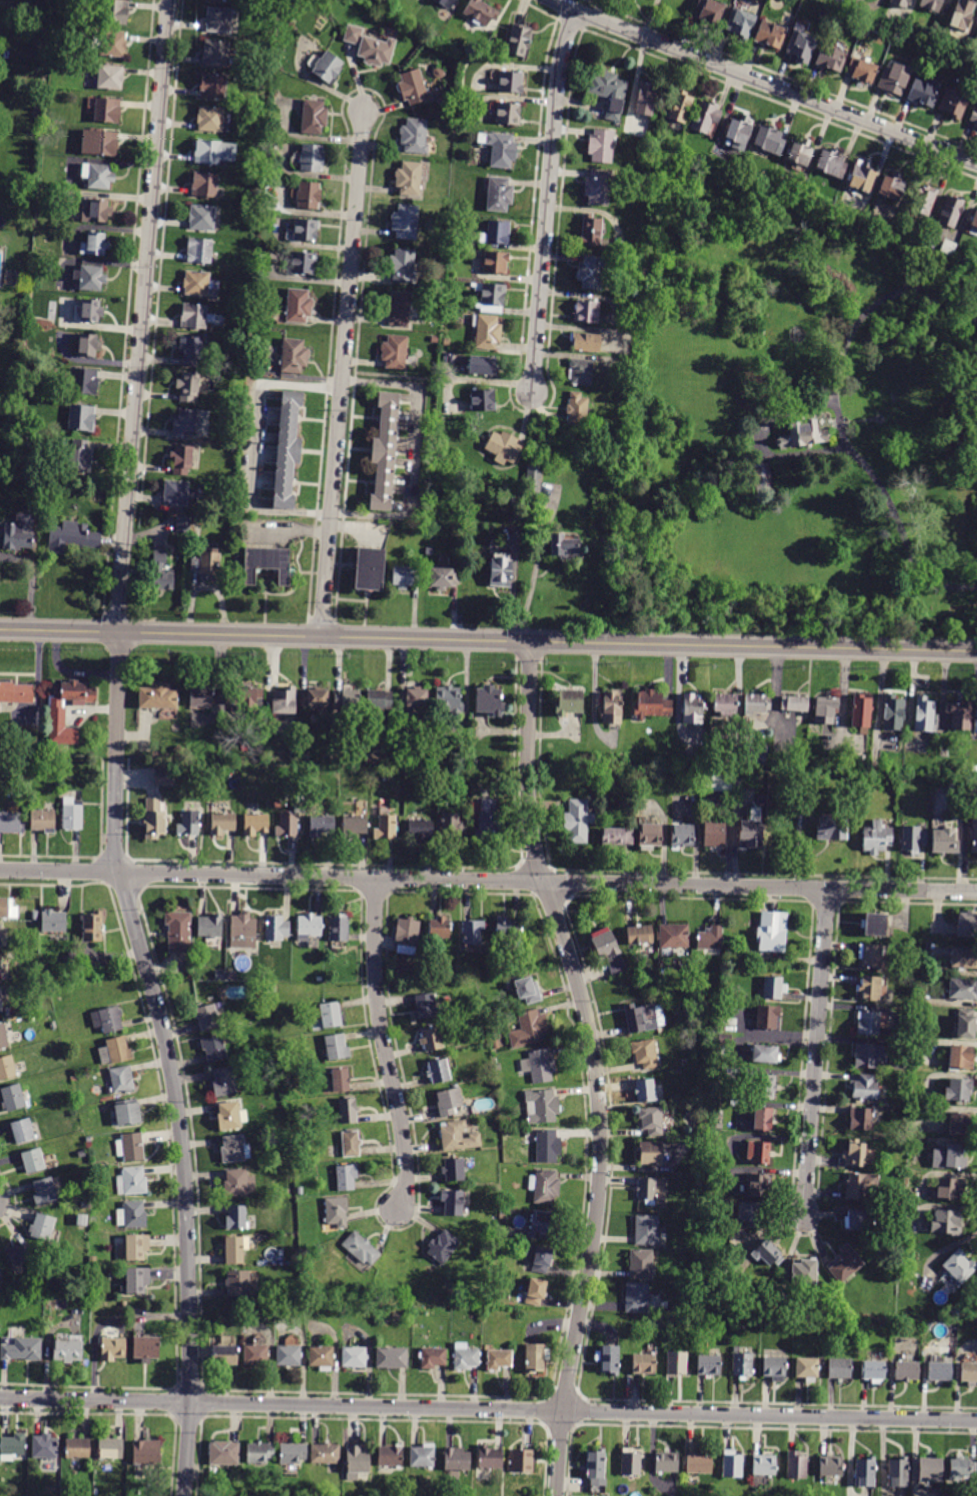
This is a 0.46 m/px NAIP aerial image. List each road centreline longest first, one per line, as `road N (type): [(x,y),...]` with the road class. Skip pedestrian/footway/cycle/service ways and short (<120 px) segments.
road 1 (residential): [(183,1495),(190,1404),(181,1139),(117,845),(116,774),(120,595),(169,0)]
road 2 (residential): [(976,892),(0,869)]
road 3 (tertiary): [(976,651),(0,629)]
road 4 (residential): [(976,1420),(0,1399)]
road 5 (residential): [(556,1495),(566,1382),(598,1200),(600,1124),(590,1036),(529,811),(531,642)]
road 6 (residential): [(321,636),(364,110)]
road 7 (residential): [(976,163),(553,0)]
road 8 (residential): [(574,9),(559,66),(531,393)]
road 9 (residential): [(395,1213),(408,1177),(376,995),(374,879)]
road 10 (residential): [(805,1216),(828,888)]

